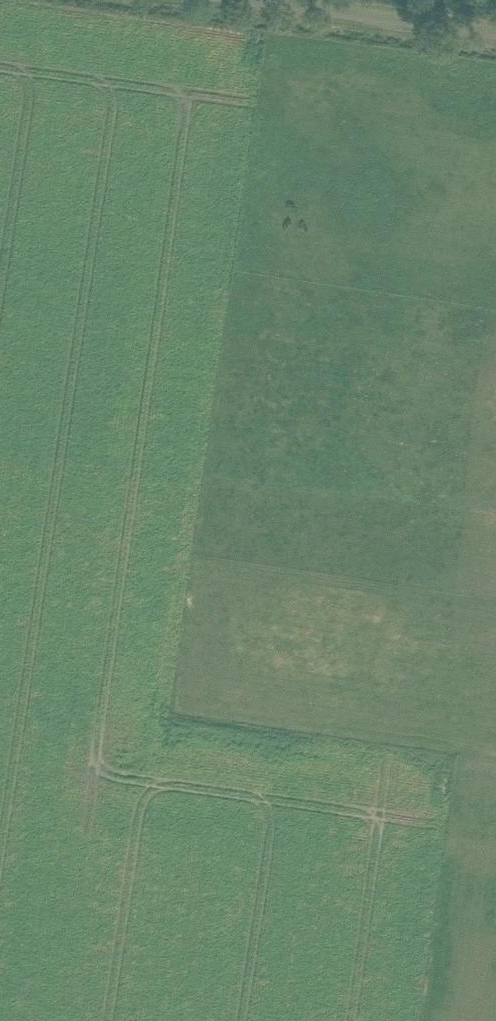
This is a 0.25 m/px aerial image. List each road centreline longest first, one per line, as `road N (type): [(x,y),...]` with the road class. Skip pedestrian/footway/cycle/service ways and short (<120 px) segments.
road 1 (unclassified): [(495,32),(259,0)]

